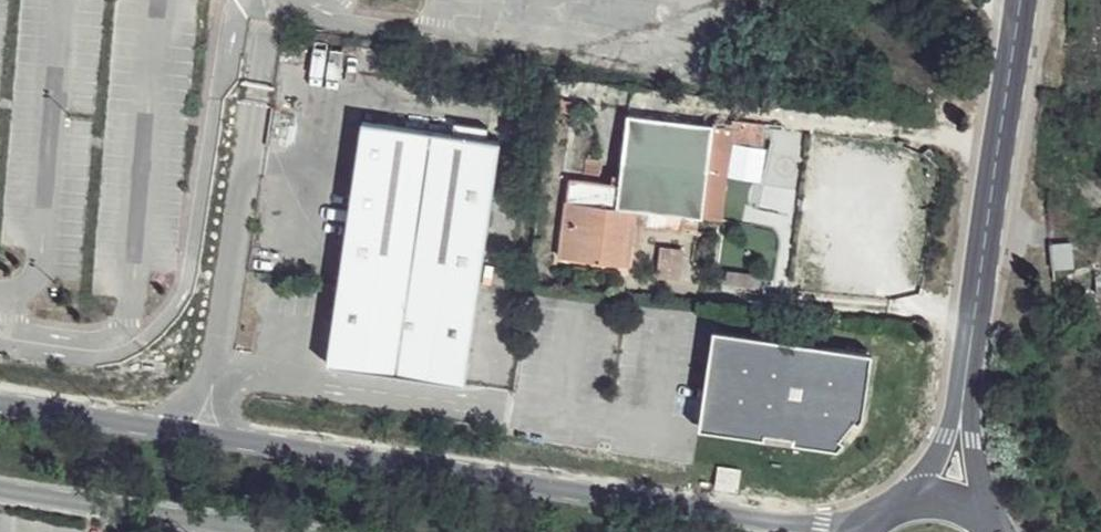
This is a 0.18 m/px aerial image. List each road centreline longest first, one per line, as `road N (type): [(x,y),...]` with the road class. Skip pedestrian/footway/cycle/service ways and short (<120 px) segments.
road 1 (residential): [(864,526),(464,480),(0,413)]
road 2 (secondary): [(965,392),(1013,0)]
road 3 (residential): [(0,484),(310,531)]
road 4 (secondary): [(995,524),(967,438),(965,392)]
road 5 (secondary): [(965,392),(950,436),(900,501)]

